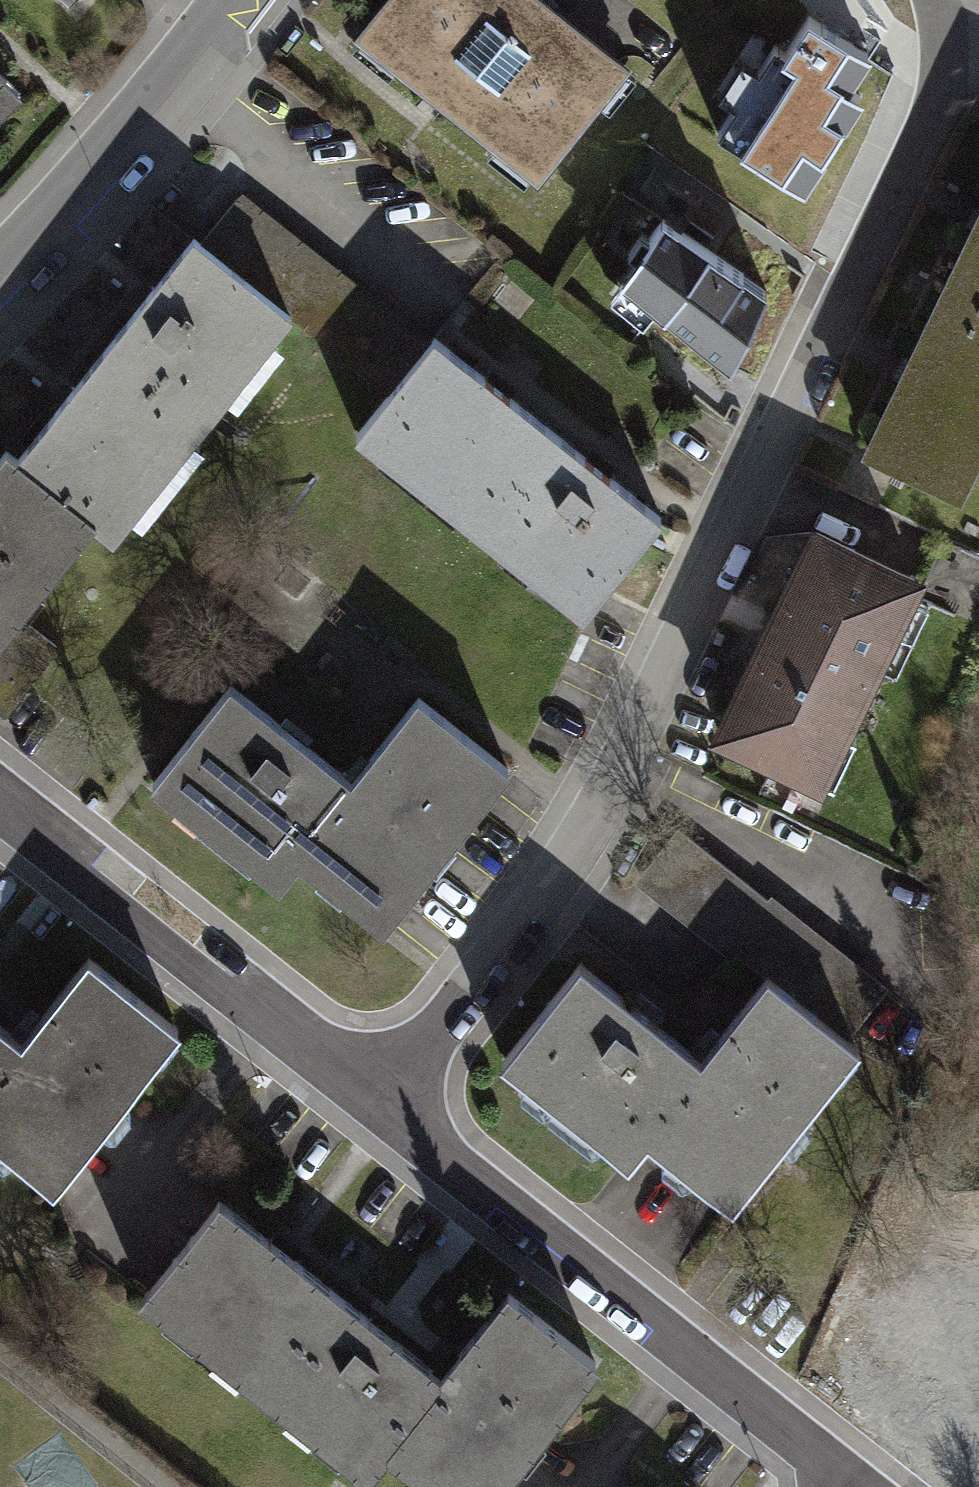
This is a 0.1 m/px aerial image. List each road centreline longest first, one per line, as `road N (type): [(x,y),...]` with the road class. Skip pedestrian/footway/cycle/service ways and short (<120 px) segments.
road 1 (residential): [(385,1101),(604,802),(957,67),(961,24),(952,0)]
road 2 (residential): [(858,1486),(385,1101)]
road 3 (residential): [(385,1101),(0,796)]
road 4 (residential): [(225,0),(0,258)]

